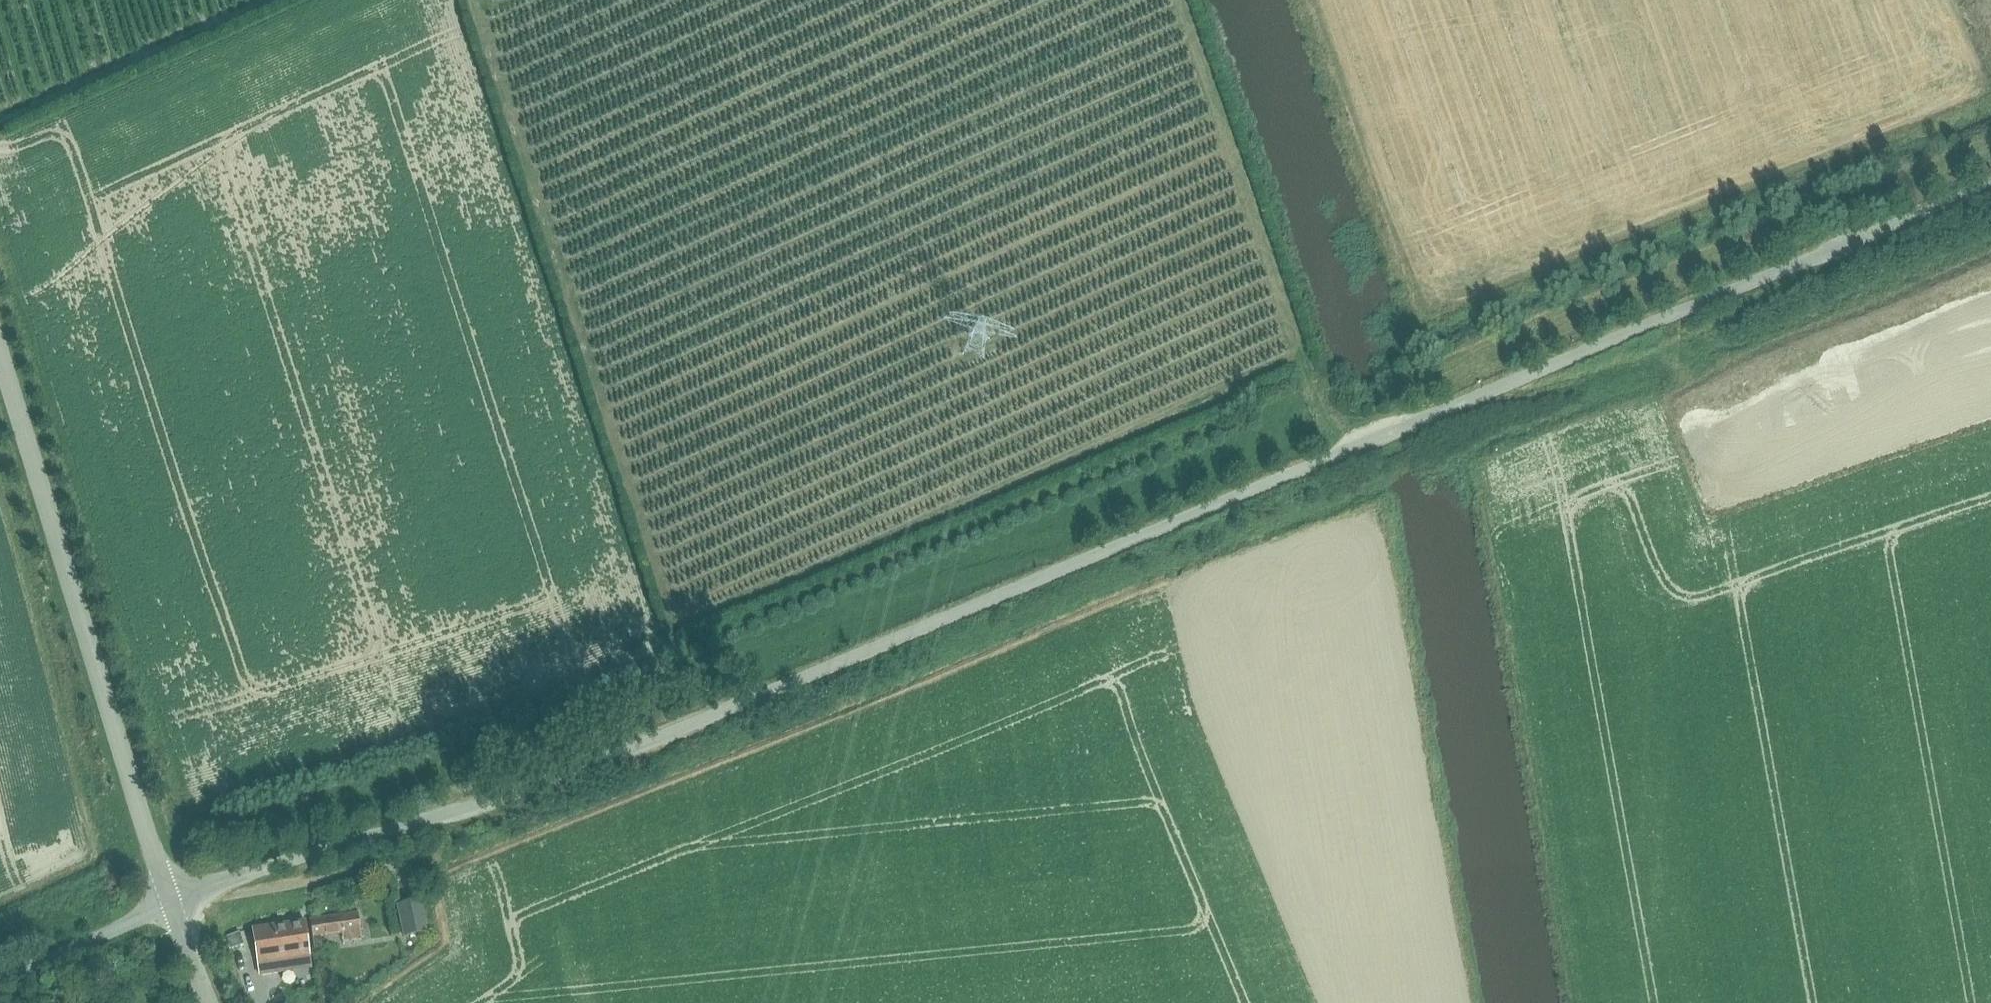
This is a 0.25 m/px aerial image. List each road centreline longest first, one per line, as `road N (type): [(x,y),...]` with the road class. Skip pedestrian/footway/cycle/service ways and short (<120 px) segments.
road 1 (unclassified): [(175,905),(226,880),(645,747),(1315,465),(1990,195)]
road 2 (tertiary): [(175,905),(0,359)]
road 3 (unclassified): [(175,905),(0,976)]

